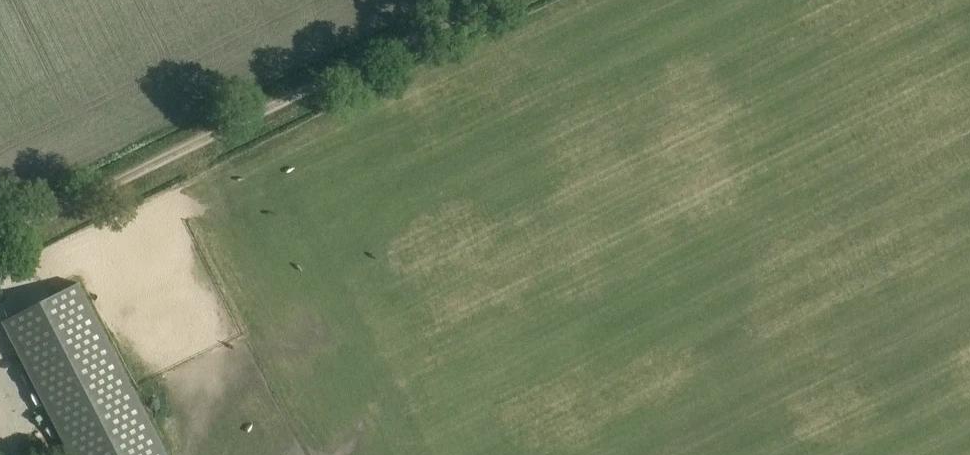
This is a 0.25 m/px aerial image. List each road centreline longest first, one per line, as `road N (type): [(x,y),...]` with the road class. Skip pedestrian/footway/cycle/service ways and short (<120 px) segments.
road 1 (unclassified): [(0,239),(491,0)]

